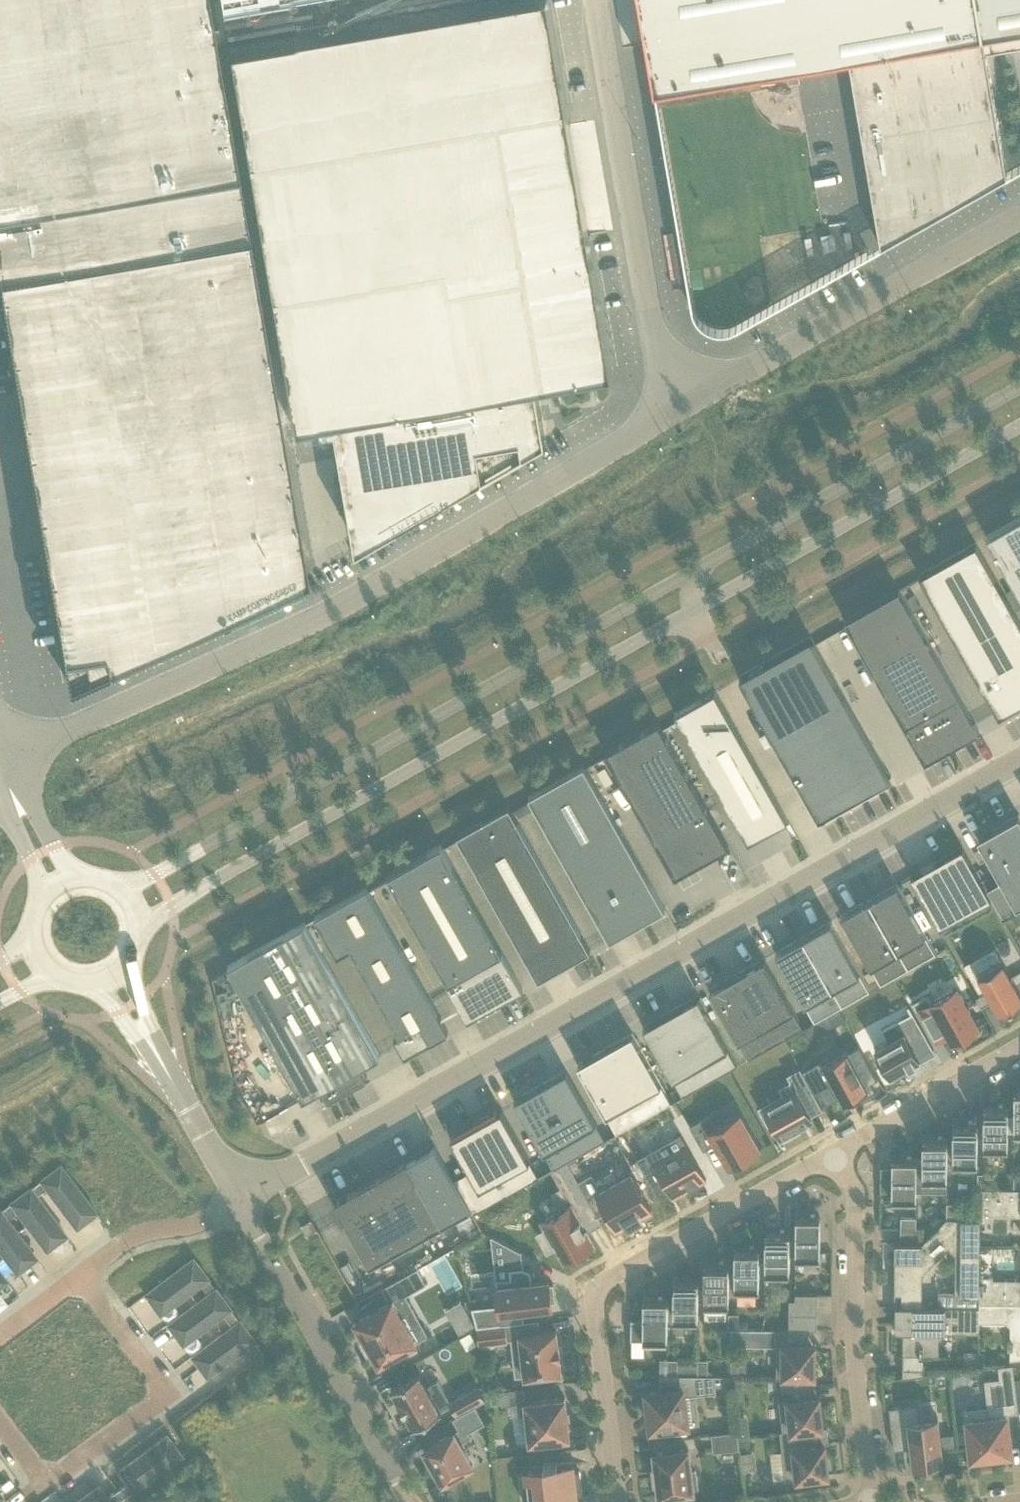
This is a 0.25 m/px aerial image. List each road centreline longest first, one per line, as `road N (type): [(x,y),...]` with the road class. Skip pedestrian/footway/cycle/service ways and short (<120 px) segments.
road 1 (residential): [(1019,766),(238,1203)]
road 2 (unclassified): [(0,766),(342,603),(693,401)]
road 3 (secondary): [(690,575),(117,896)]
road 4 (secondary): [(131,933),(696,612)]
road 5 (residential): [(618,1501),(594,1303),(603,1285),(831,1156)]
road 6 (unclassified): [(693,401),(658,336),(600,0)]
road 7 (secondary): [(1019,390),(690,575)]
road 8 (unclassified): [(693,401),(1019,216)]
road 9 (secondary): [(696,612),(1019,427)]
road 10 (residential): [(870,1501),(854,1352),(854,1196),(831,1156)]
road 11 (residential): [(408,1501),(238,1203)]
road 12 (residential): [(44,1486),(166,1396),(82,1276)]
road 13 (residential): [(831,1156),(1019,1051)]
road 14 (residential): [(238,1203),(207,1226),(129,1243),(82,1276)]
road 15 (residential): [(238,1203),(152,1050)]
road 16 (unclassified): [(67,885),(30,803),(0,773)]
road 17 (unclassified): [(0,788),(47,899)]

